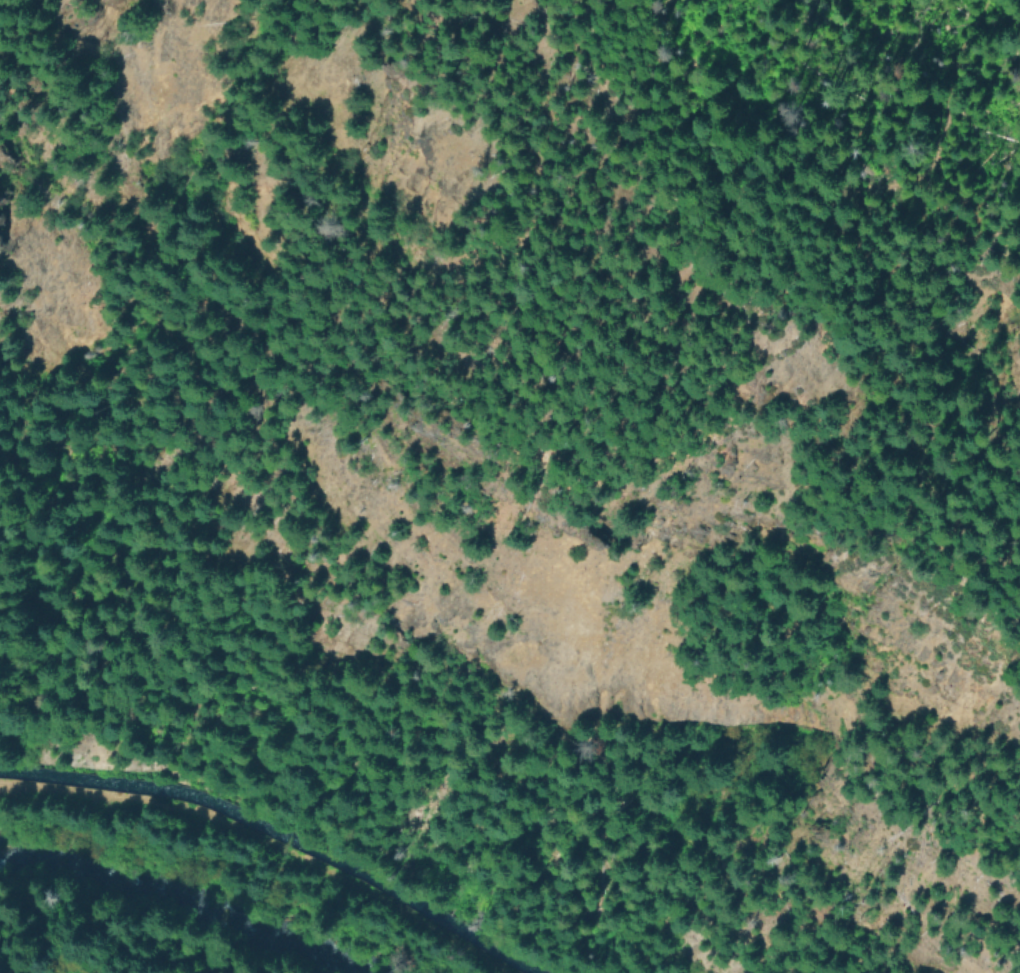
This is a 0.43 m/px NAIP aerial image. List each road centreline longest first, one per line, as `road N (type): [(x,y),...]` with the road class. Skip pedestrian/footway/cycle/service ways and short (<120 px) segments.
road 1 (track): [(505,972),(222,823),(145,802),(0,786)]

